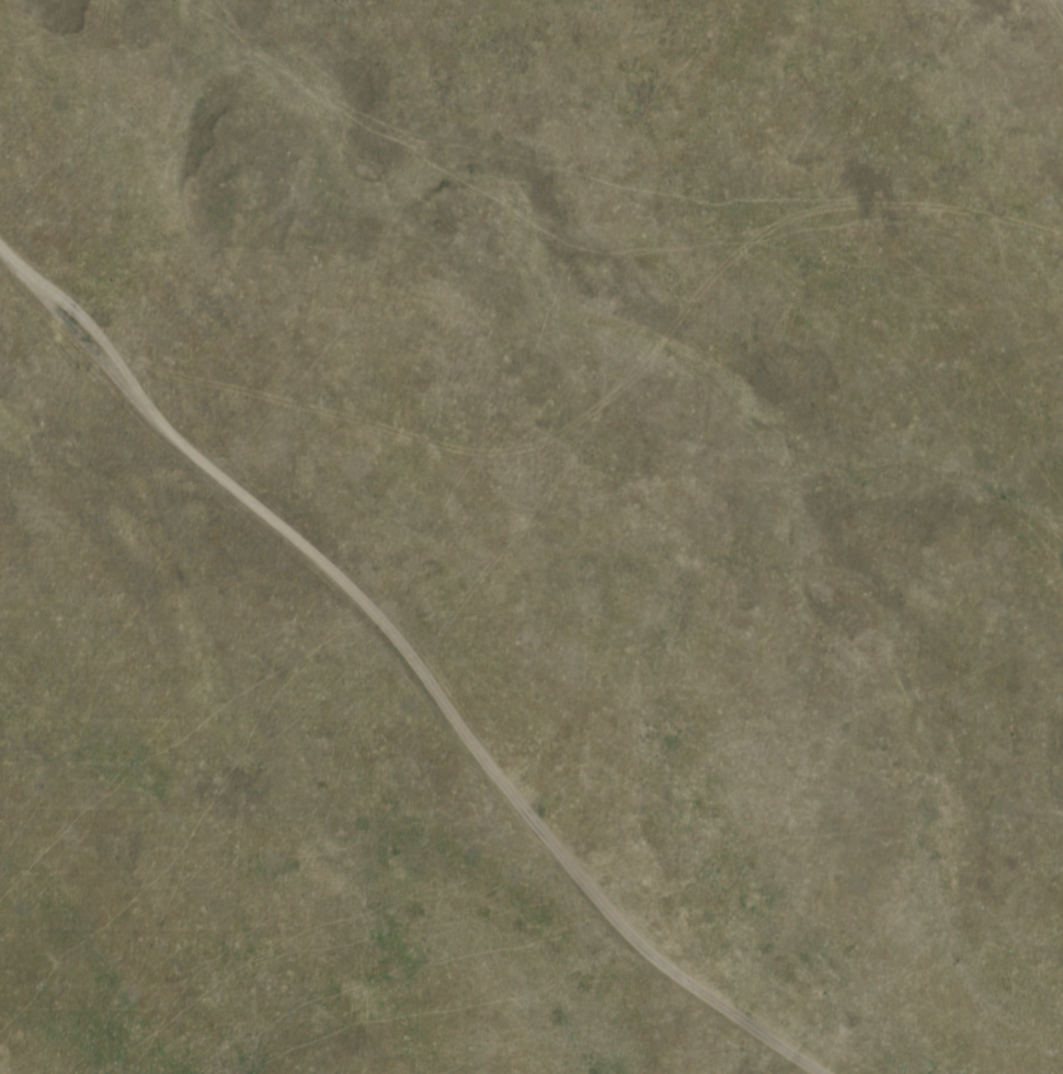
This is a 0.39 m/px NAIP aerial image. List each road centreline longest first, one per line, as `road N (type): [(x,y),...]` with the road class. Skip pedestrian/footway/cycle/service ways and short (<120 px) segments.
road 1 (track): [(0,255),(149,434),(367,622),(616,941),(791,1073)]

